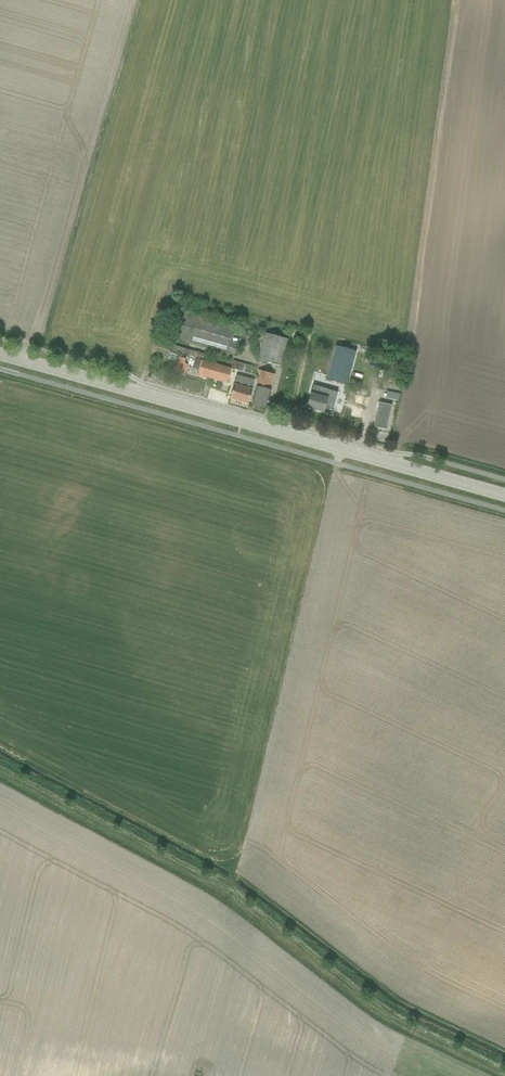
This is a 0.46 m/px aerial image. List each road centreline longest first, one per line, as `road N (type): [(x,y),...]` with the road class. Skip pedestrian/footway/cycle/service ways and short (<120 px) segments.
road 1 (secondary): [(504,495),(0,353)]

